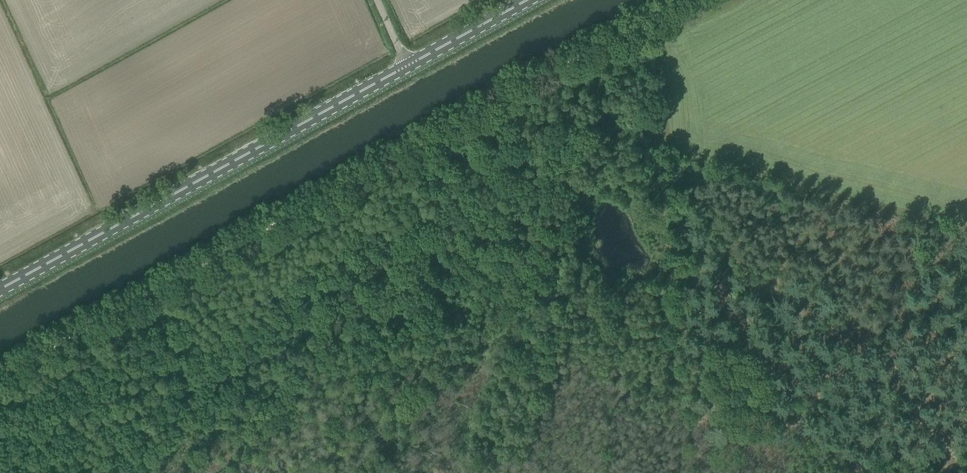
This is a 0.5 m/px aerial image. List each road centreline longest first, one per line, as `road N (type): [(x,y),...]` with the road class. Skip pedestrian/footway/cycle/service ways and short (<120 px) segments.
road 1 (track): [(685,0),(0,375)]
road 2 (primary): [(0,290),(410,66)]
road 3 (primary): [(410,66),(529,0)]

